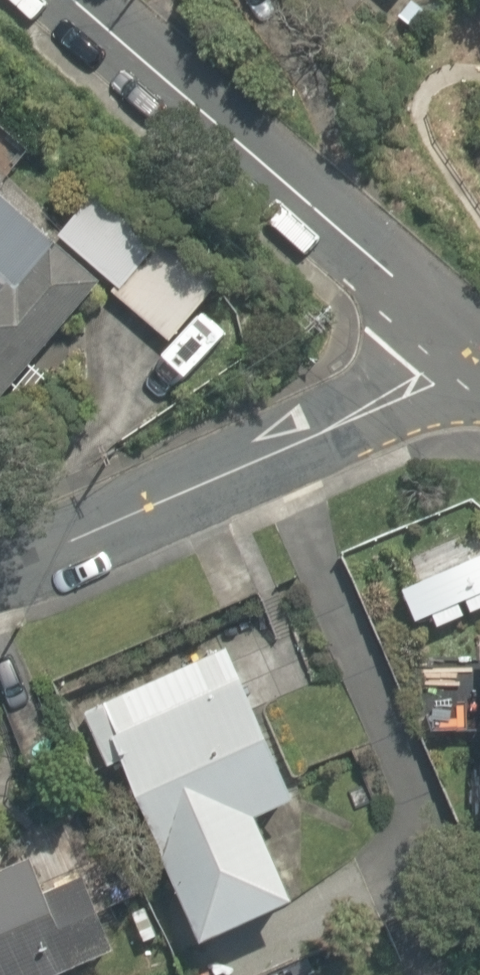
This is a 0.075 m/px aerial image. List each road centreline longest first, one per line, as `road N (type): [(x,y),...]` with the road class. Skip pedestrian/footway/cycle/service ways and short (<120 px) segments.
road 1 (residential): [(478,358),(75,0)]
road 2 (residential): [(478,358),(0,569)]

